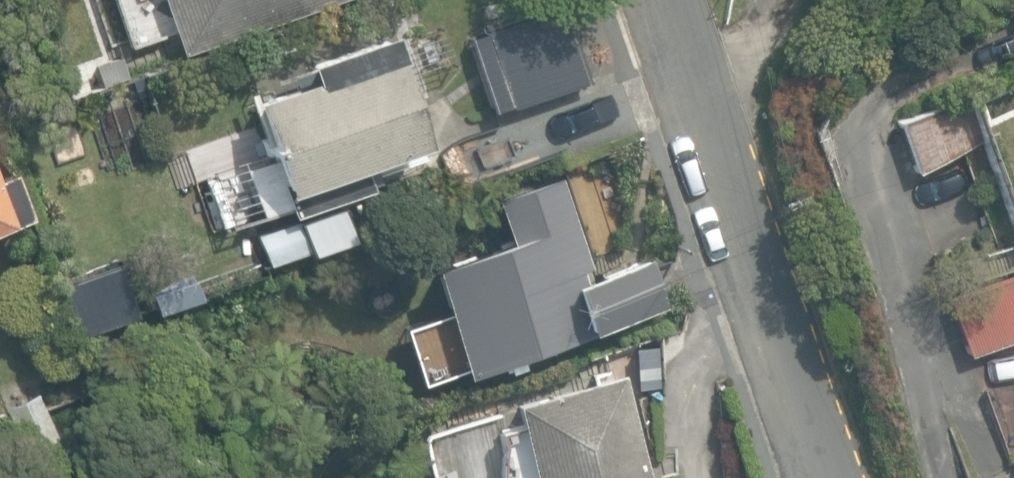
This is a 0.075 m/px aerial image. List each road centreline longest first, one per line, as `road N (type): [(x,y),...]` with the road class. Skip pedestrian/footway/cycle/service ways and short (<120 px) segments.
road 1 (residential): [(672,0),(775,320),(837,477)]

